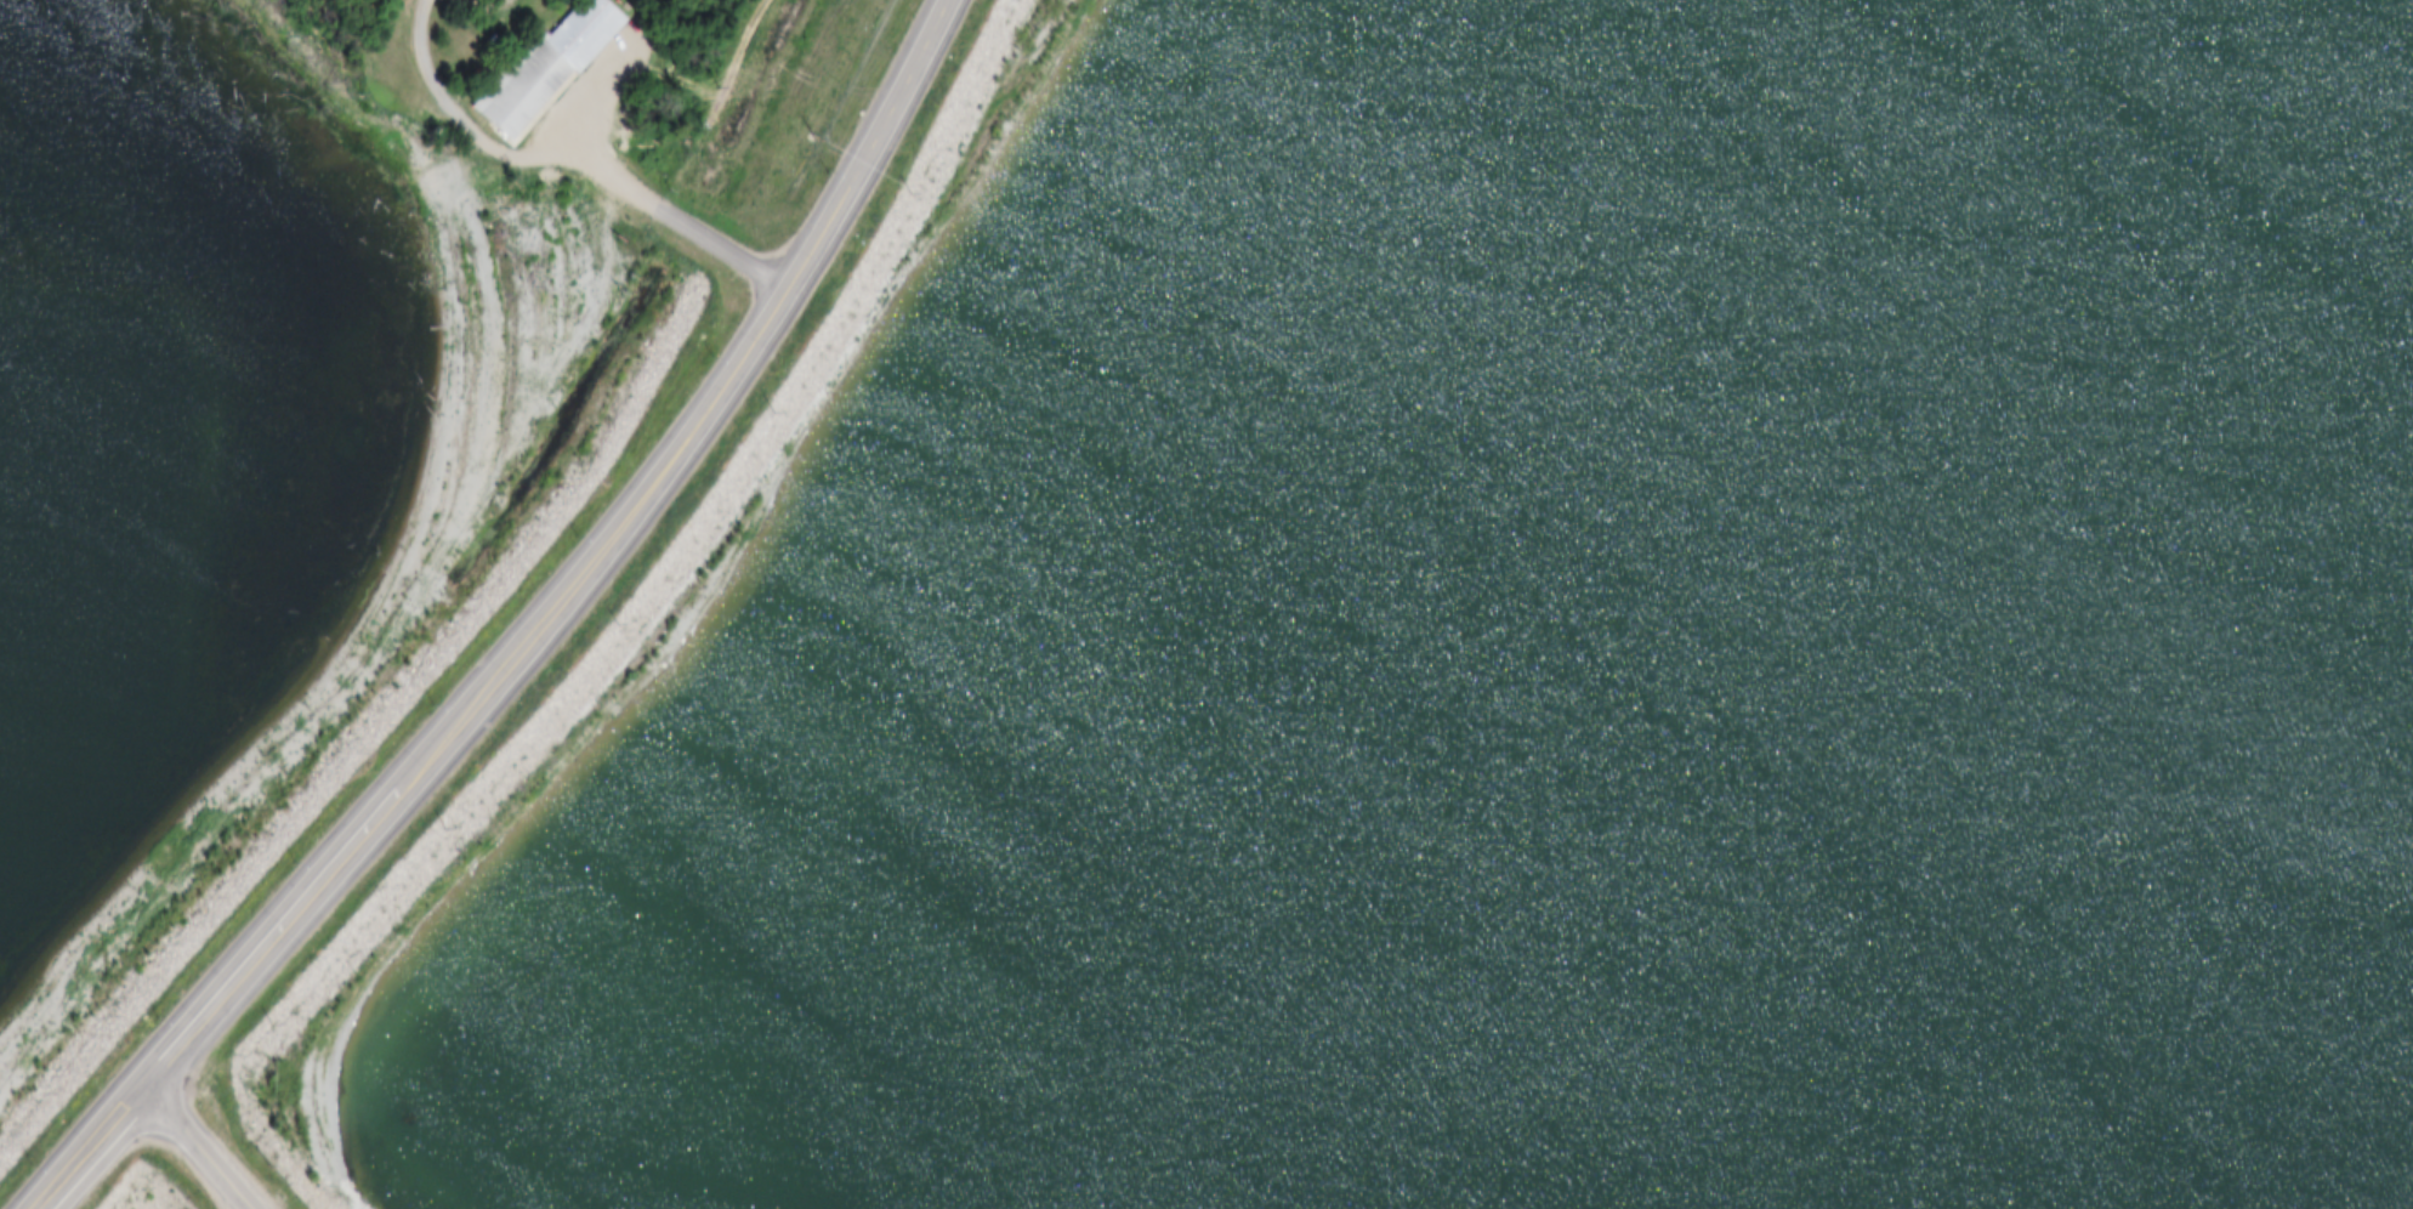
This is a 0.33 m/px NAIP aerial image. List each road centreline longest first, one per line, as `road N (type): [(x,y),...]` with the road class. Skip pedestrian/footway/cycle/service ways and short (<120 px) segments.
road 1 (primary): [(384,777),(458,692),(654,415),(858,0)]
road 2 (primary): [(158,1034),(384,777)]
road 3 (primary): [(4,1208),(158,1034)]
road 4 (tertiary): [(306,1208),(158,1034)]

